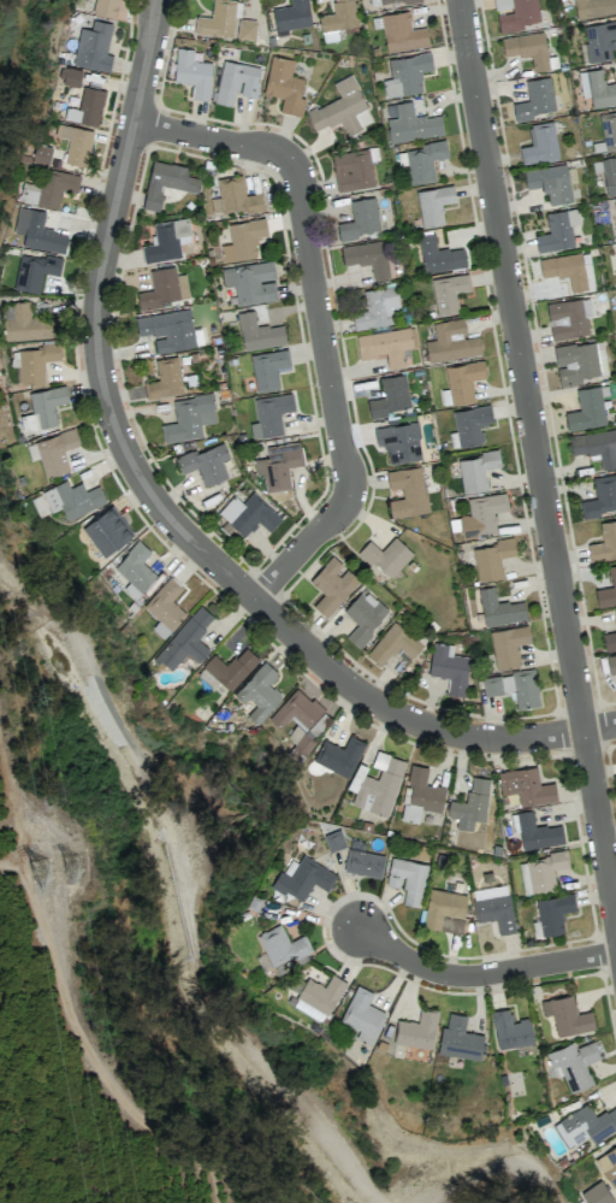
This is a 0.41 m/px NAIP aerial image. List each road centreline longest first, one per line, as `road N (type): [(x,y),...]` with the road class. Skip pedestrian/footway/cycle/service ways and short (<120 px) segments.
road 1 (residential): [(156,0),(97,295),(105,394),(142,483),(206,556),(355,691),(392,714),(499,742),(585,731)]
road 2 (residential): [(460,0),(615,922)]
road 3 (residential): [(135,122),(277,152),(297,171),(349,484),(340,508),(255,601)]
road 4 (residential): [(360,931),(445,977),(615,952)]

